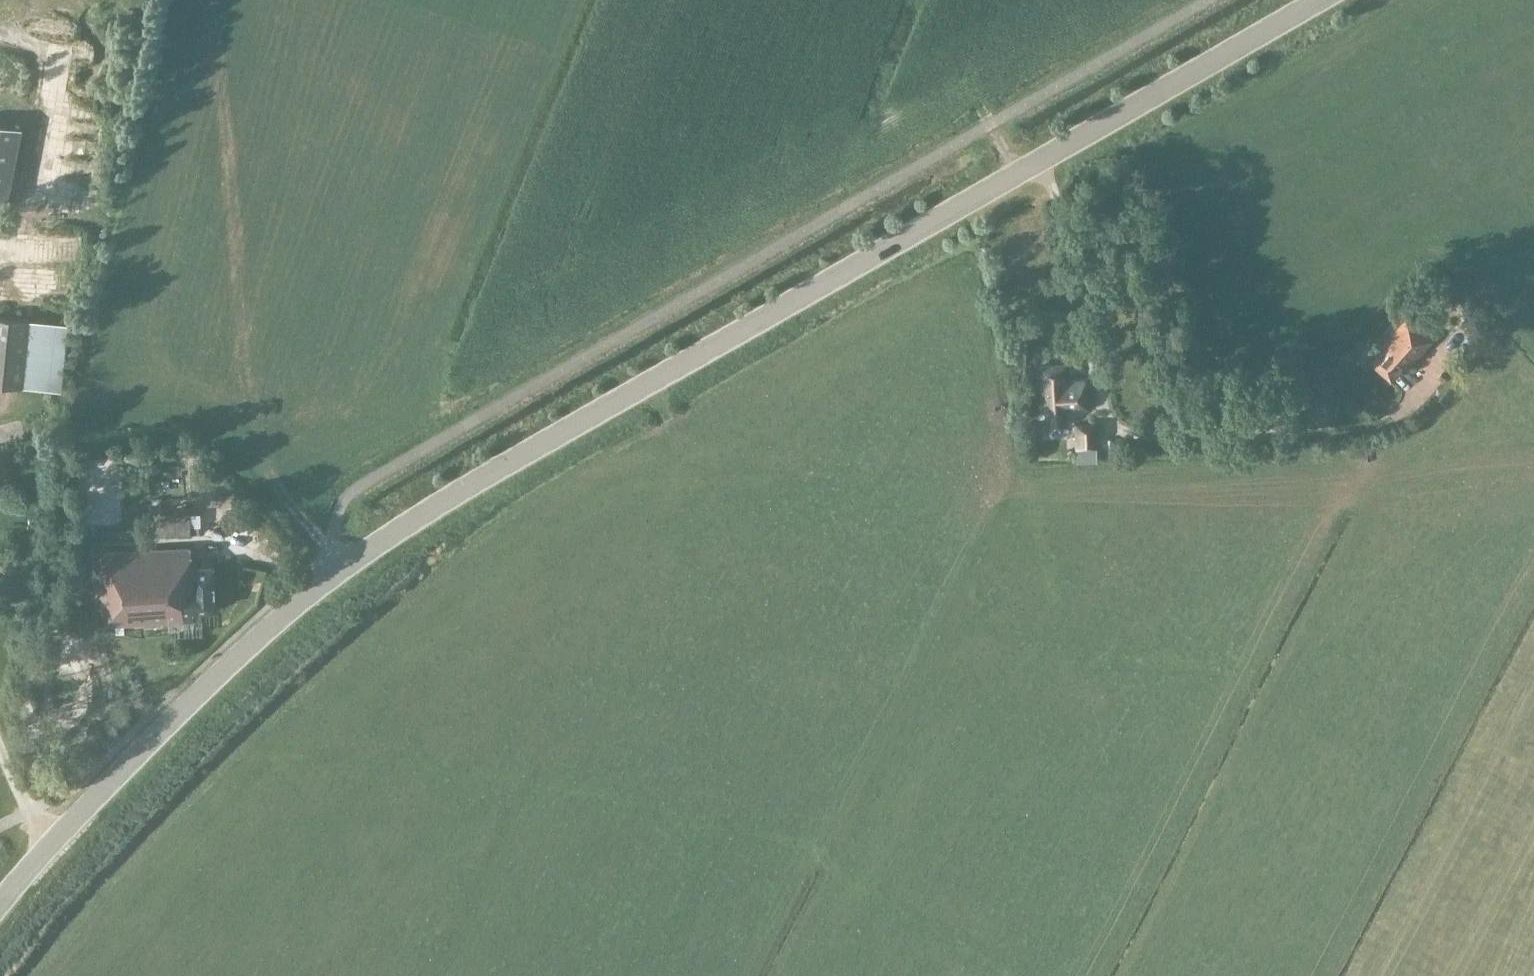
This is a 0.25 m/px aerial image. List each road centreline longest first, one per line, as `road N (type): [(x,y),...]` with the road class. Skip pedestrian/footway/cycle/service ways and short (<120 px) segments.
road 1 (secondary): [(0,904),(171,718),(367,550),(1320,0)]

